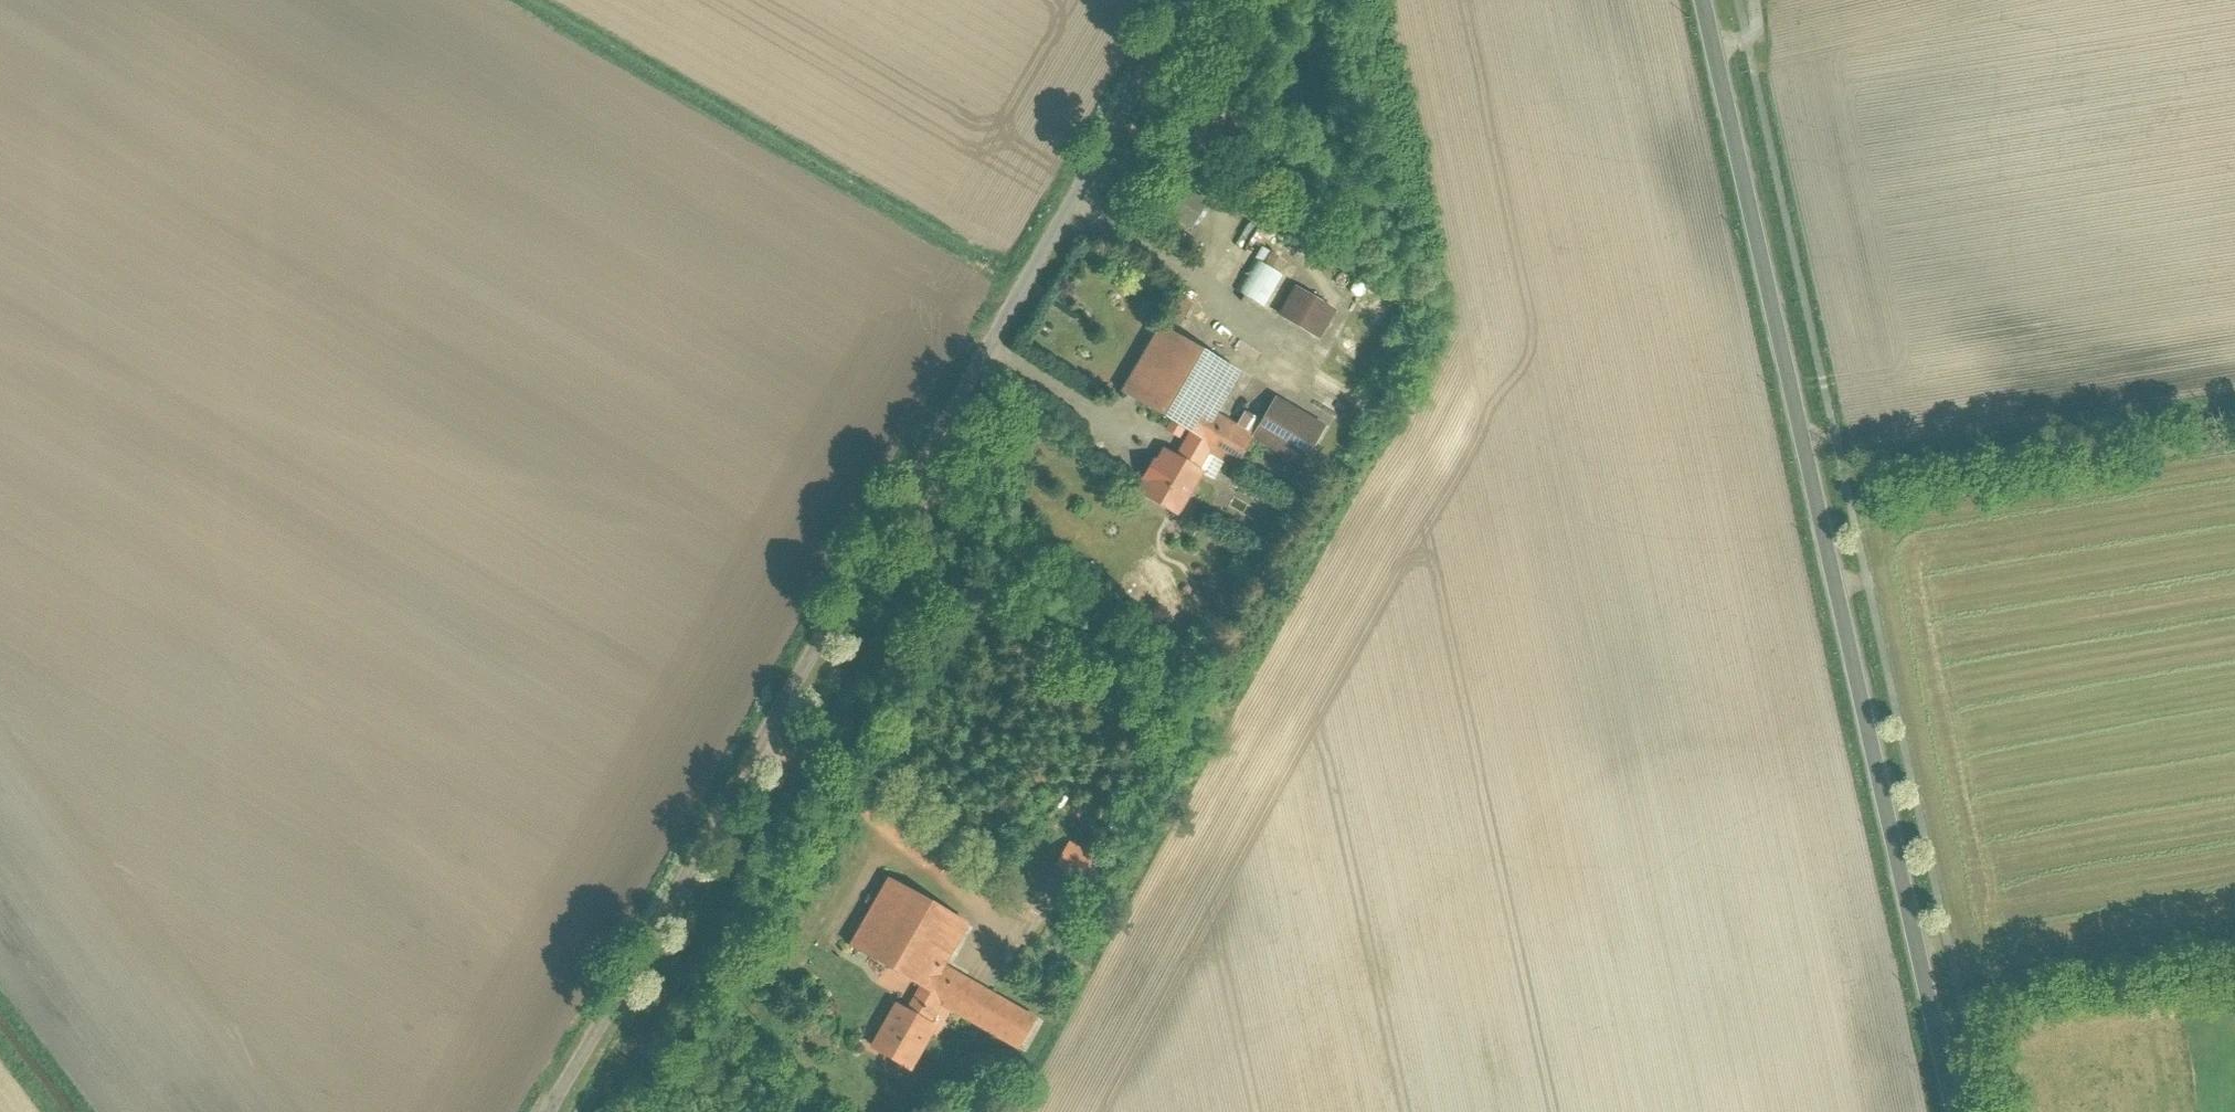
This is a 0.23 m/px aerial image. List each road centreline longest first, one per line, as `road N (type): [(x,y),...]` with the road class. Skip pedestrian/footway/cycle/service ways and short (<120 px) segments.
road 1 (unclassified): [(1186,0),(554,1111)]
road 2 (tertiary): [(1704,0),(1947,1111)]

